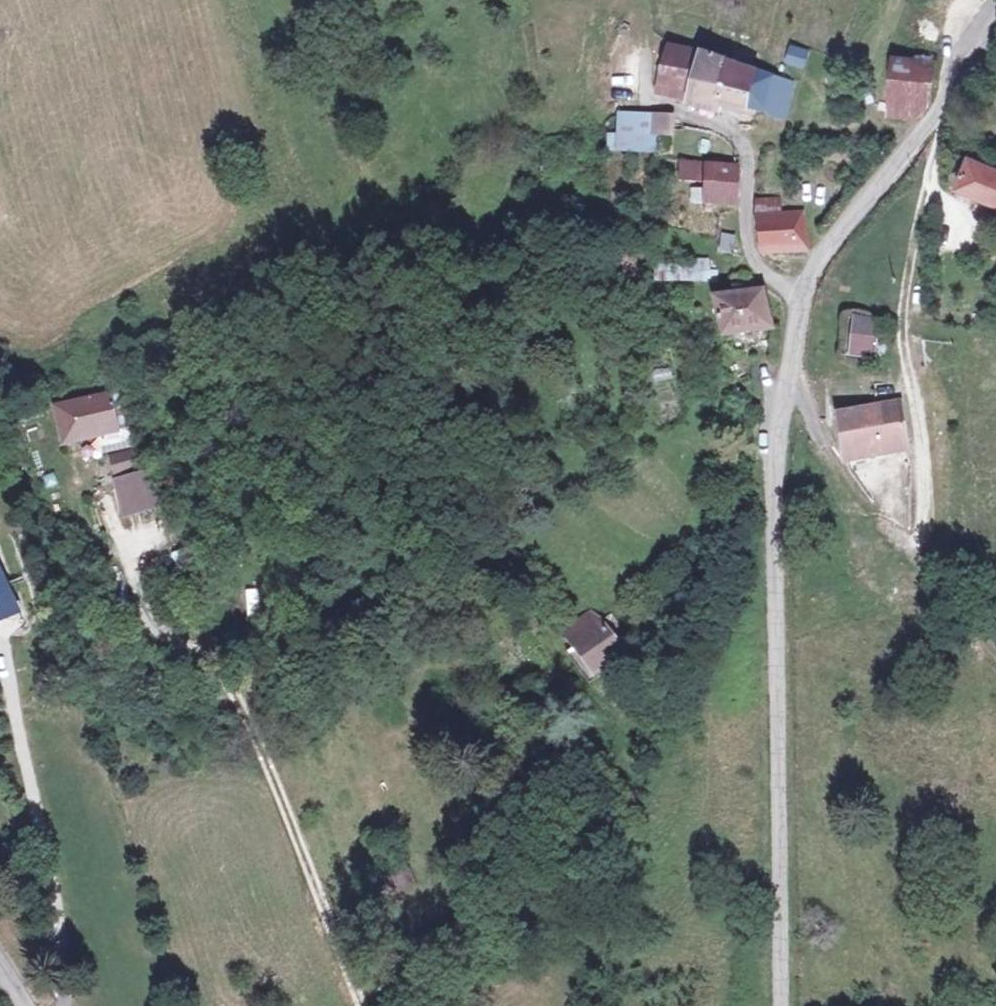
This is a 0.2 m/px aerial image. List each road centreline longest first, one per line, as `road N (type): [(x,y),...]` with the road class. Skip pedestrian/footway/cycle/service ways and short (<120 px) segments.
road 1 (unclassified): [(789,1005),(775,474),(781,376),(800,290),(837,226),(923,126),(995,20)]
road 2 (track): [(622,1005),(628,898),(662,704)]
road 3 (track): [(922,558),(995,667)]

